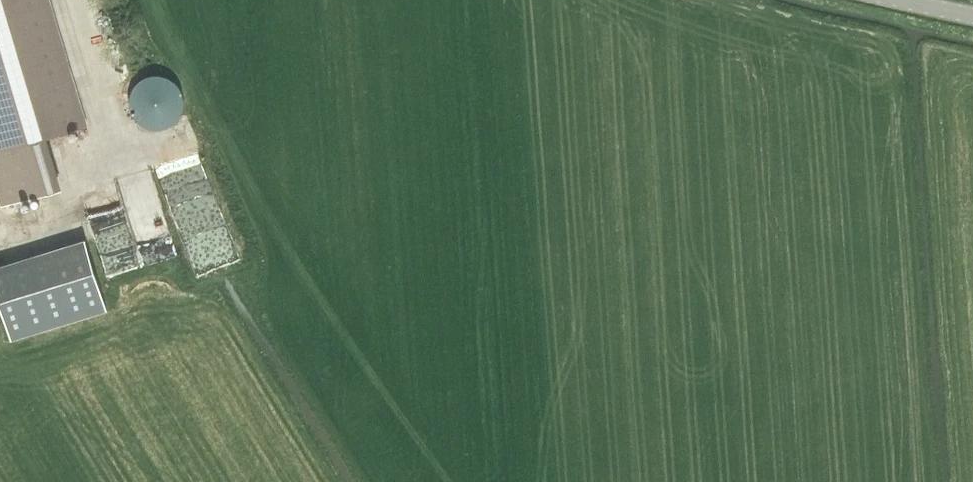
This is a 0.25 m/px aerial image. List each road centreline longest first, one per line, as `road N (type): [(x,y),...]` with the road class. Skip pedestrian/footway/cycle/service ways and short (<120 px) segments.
road 1 (track): [(107,165),(80,173),(65,208),(0,232)]

